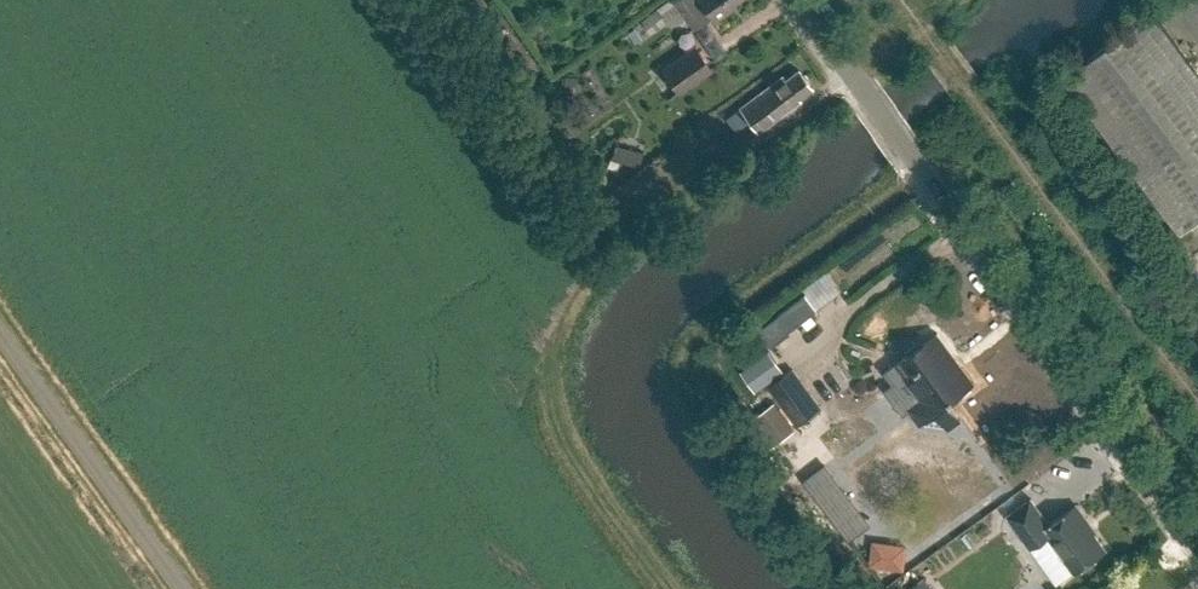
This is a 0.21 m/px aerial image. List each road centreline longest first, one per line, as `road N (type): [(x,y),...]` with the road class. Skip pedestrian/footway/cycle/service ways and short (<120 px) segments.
road 1 (residential): [(1197,541),(791,0)]
road 2 (unclassified): [(184,588),(0,331)]

